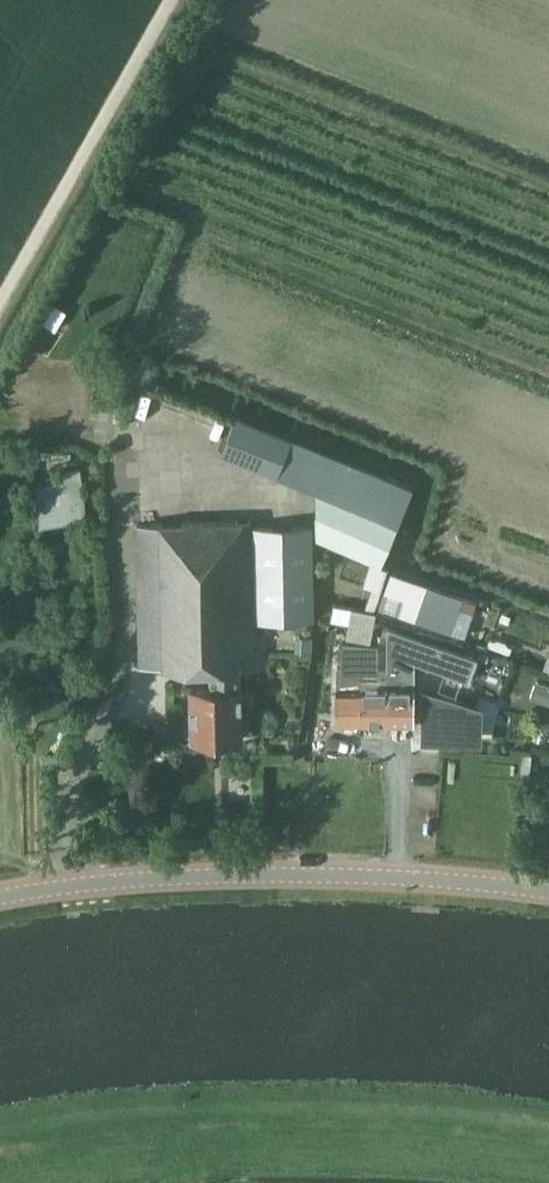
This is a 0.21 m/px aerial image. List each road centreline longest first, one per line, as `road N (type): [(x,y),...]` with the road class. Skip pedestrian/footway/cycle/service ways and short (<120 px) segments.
road 1 (tertiary): [(548,892),(253,875),(0,896)]
road 2 (track): [(173,0),(0,302)]

